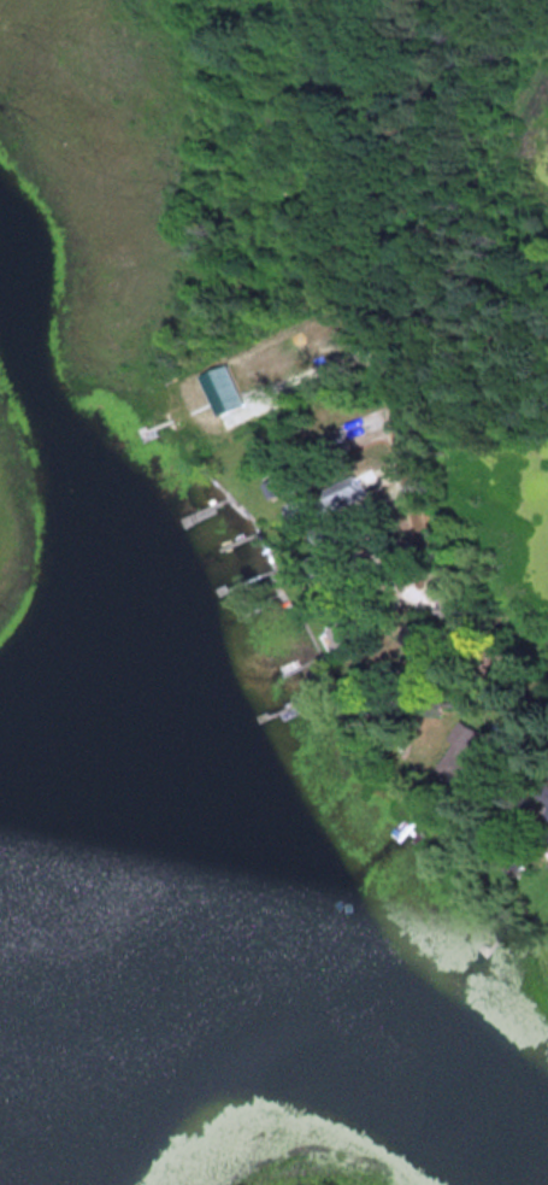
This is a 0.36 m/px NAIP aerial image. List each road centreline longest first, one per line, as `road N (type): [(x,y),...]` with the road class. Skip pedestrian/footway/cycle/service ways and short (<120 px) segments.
road 1 (residential): [(395,400),(374,0)]
road 2 (residential): [(419,652),(395,400)]

